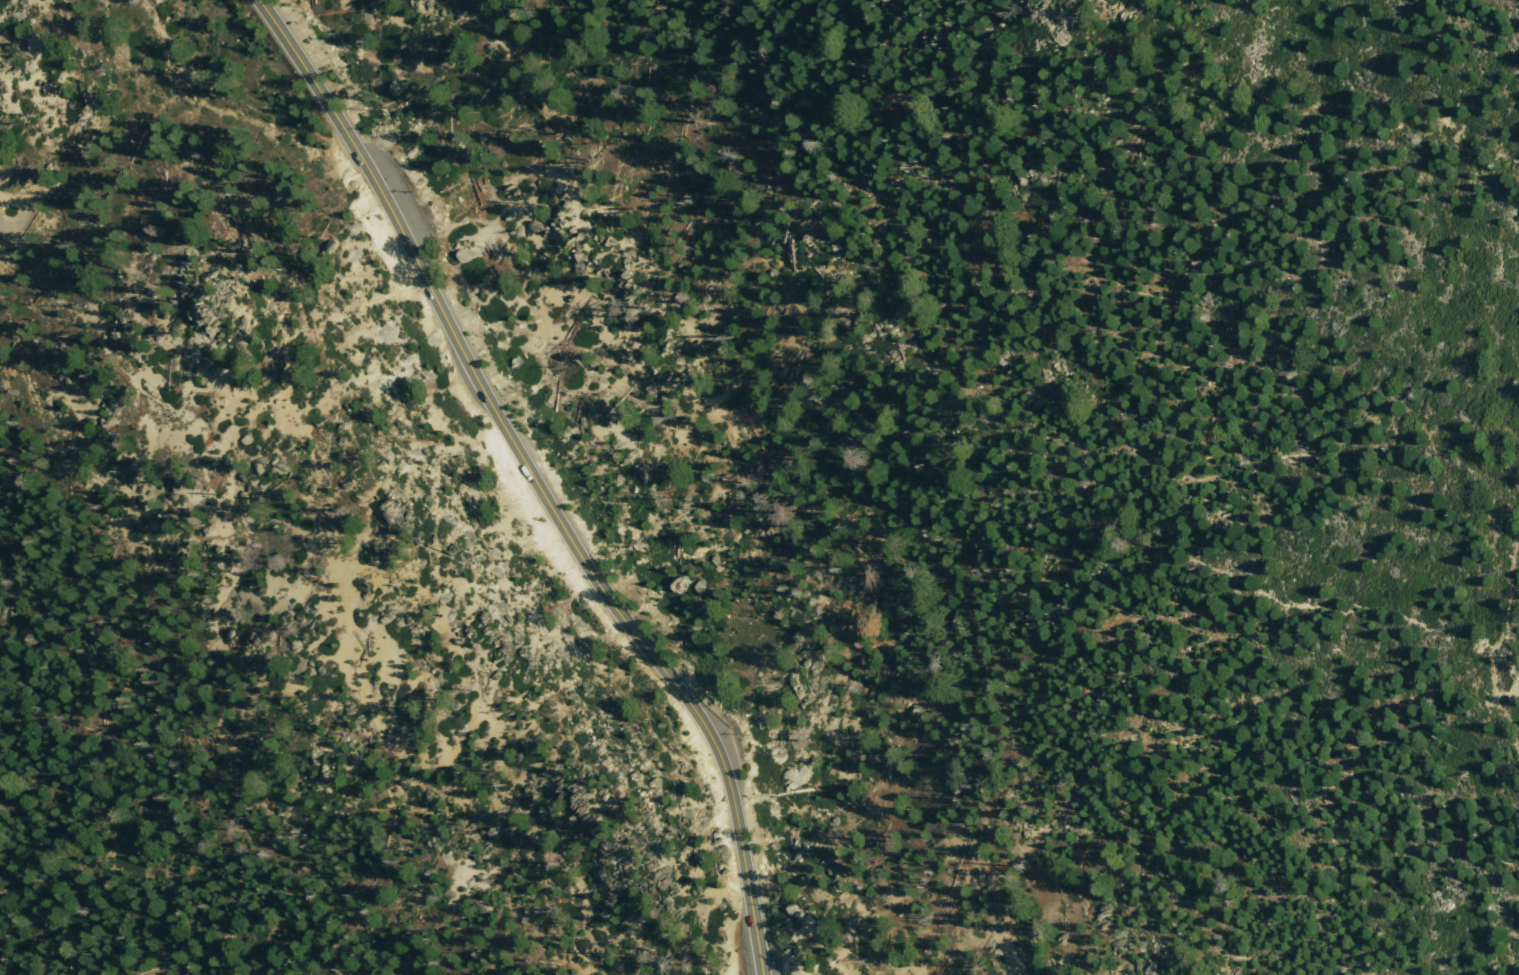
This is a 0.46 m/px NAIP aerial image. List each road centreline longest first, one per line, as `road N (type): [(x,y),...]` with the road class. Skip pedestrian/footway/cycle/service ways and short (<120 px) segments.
road 1 (primary): [(785,974),(755,795),(726,729),(575,537),(491,400),(344,126),(260,0)]

